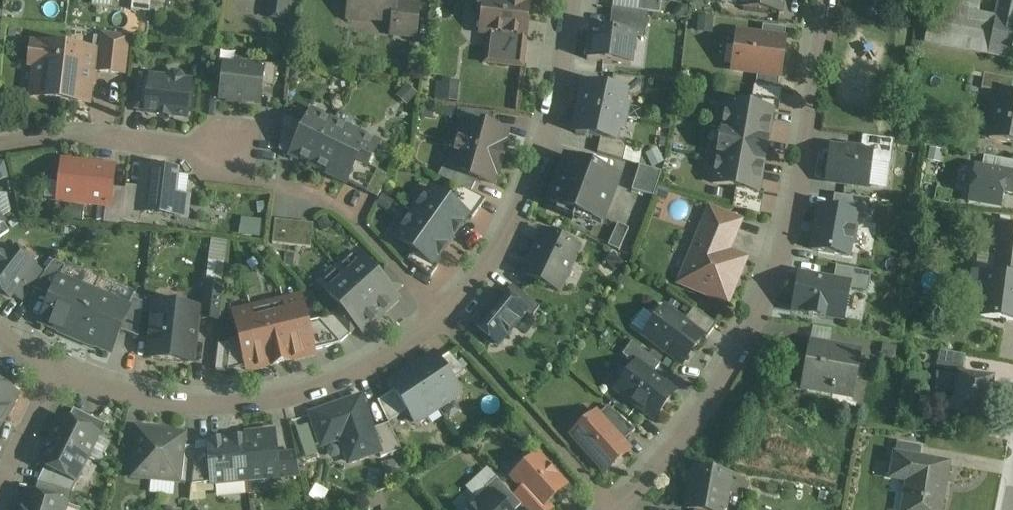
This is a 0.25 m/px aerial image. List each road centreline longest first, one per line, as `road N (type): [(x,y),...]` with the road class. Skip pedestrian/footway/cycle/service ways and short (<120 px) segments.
road 1 (residential): [(824,0),(792,210),(770,279),(694,422),(614,509)]
road 2 (residential): [(441,314),(350,216),(272,185),(230,151),(73,135),(0,142)]
road 3 (residential): [(441,314),(368,366),(261,400),(160,401),(57,369)]
road 4 (residential): [(573,0),(540,158),(494,256),(441,314)]
road 5 (residential): [(614,509),(441,314)]
road 6 (residential): [(0,500),(57,369)]

